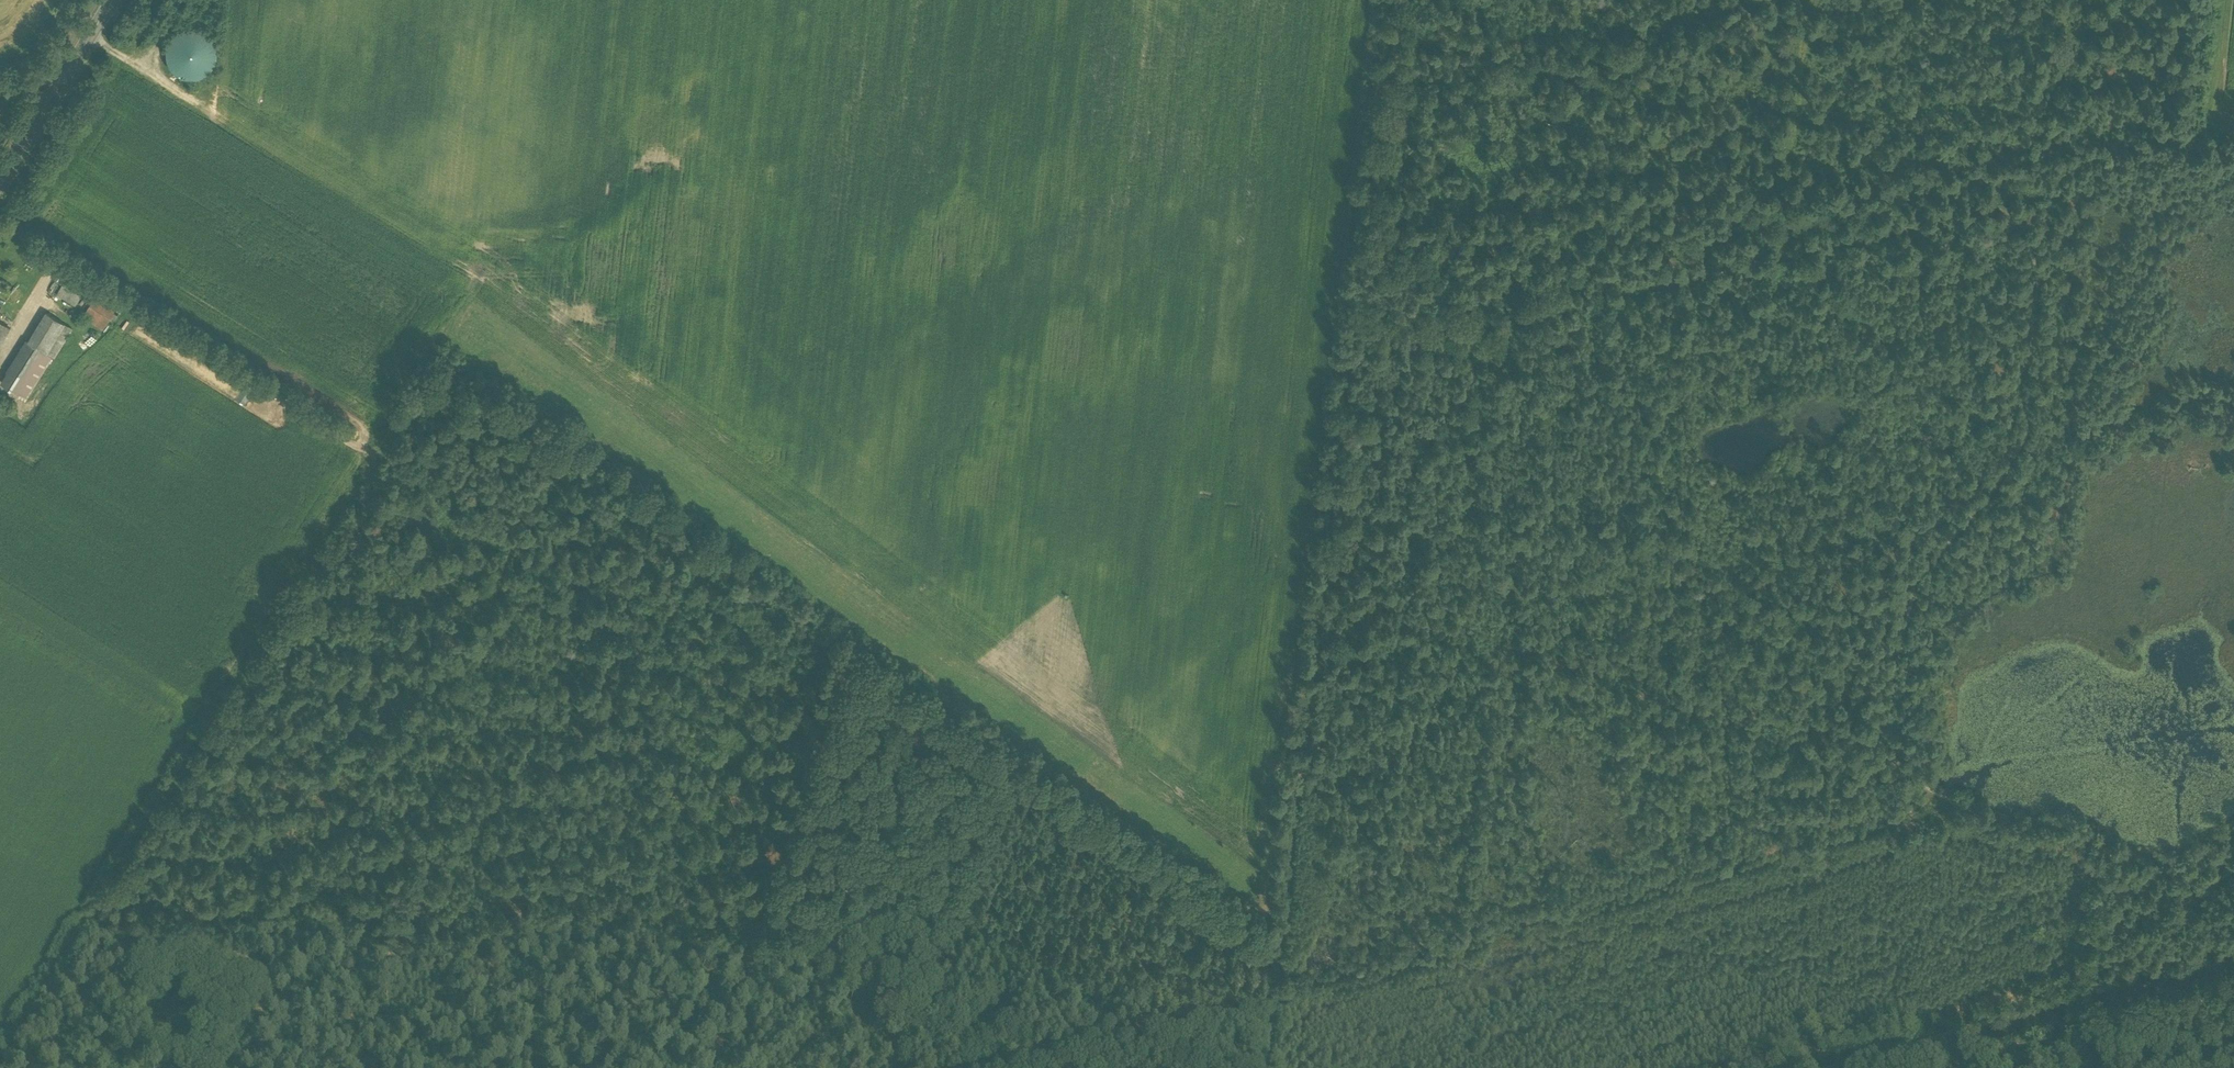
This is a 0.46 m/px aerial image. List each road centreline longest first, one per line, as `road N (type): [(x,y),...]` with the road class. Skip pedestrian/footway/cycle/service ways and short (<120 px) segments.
road 1 (track): [(2010,217),(1984,209),(1760,265),(1350,346)]
road 2 (track): [(0,225),(360,446)]
road 3 (track): [(2092,992),(1831,1067)]
road 4 (track): [(1782,257),(1812,0)]
road 5 (primary): [(0,180),(110,0)]

